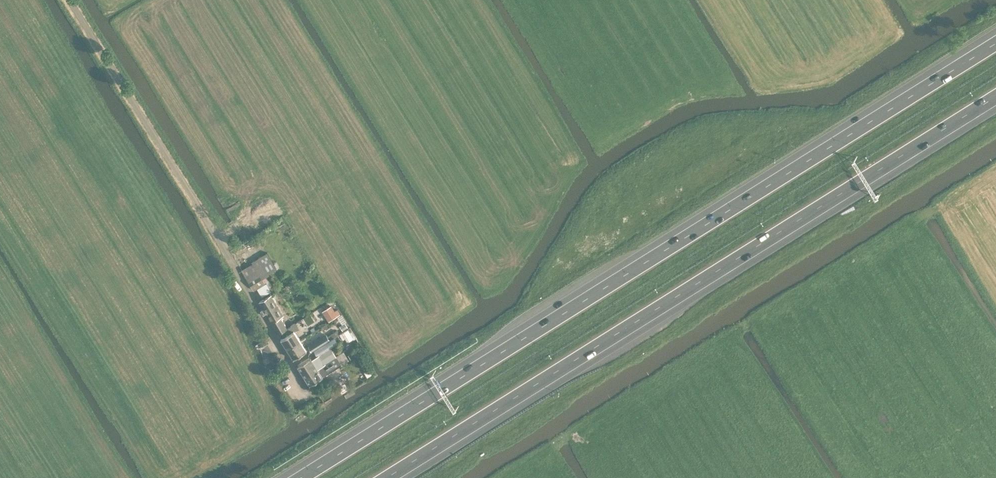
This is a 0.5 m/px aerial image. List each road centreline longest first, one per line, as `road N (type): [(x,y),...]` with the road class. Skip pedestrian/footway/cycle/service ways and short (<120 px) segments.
road 1 (motorway): [(995,43),(301,477)]
road 2 (motorway): [(394,477),(995,102)]

